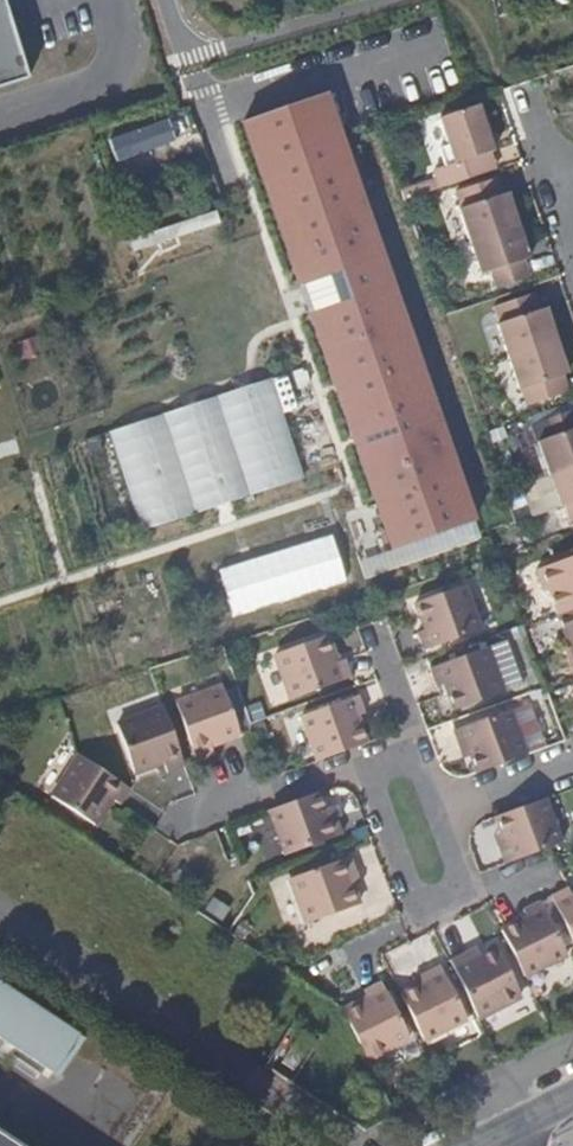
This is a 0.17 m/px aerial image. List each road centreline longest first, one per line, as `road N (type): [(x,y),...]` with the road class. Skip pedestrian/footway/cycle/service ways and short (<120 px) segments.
road 1 (residential): [(525,105),(572,245)]

